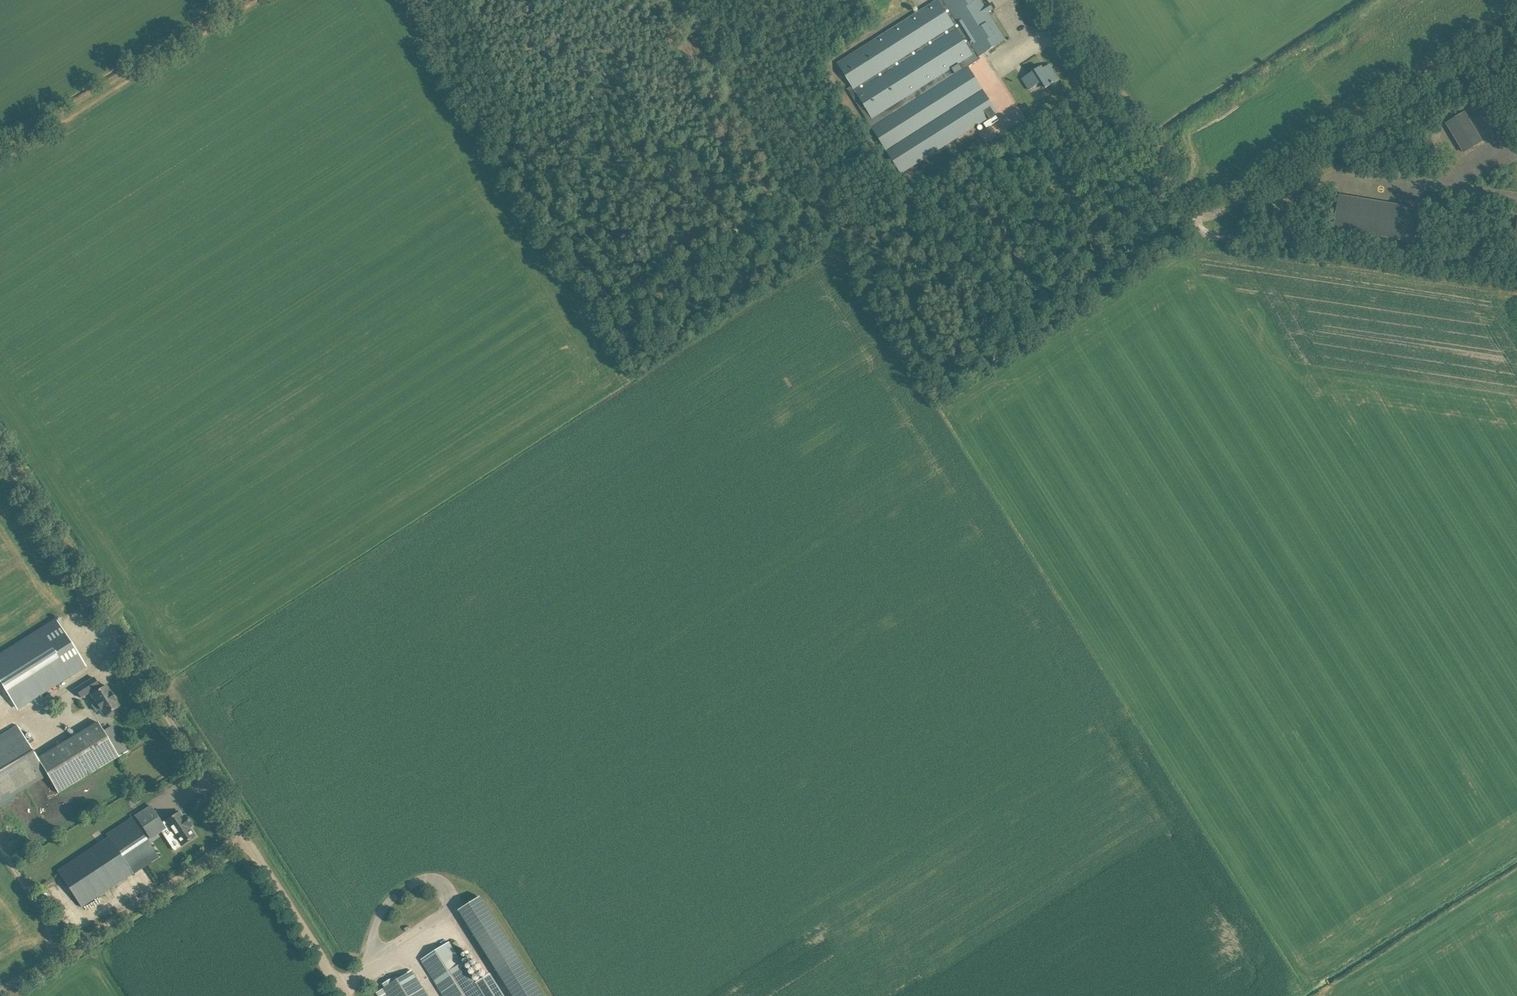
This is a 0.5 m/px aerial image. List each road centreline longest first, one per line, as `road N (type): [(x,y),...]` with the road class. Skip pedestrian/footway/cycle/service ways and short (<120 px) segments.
road 1 (track): [(1182,205),(1099,260),(1002,276),(911,324),(893,317),(893,299),(913,260),(881,237),(809,207),(738,194),(634,146),(479,122),(400,0)]
road 2 (unclassified): [(249,843),(0,453)]
road 3 (track): [(1191,220),(1227,217),(1516,27)]
road 4 (track): [(267,0),(0,168)]
road 5 (track): [(8,995),(249,843)]
road 6 (unclassified): [(1191,220),(1056,0)]
road 7 (track): [(666,0),(721,106),(746,133),(775,204)]
road 8 (track): [(554,135),(541,195),(623,312),(640,304)]
road 9 (track): [(345,995),(249,843)]

